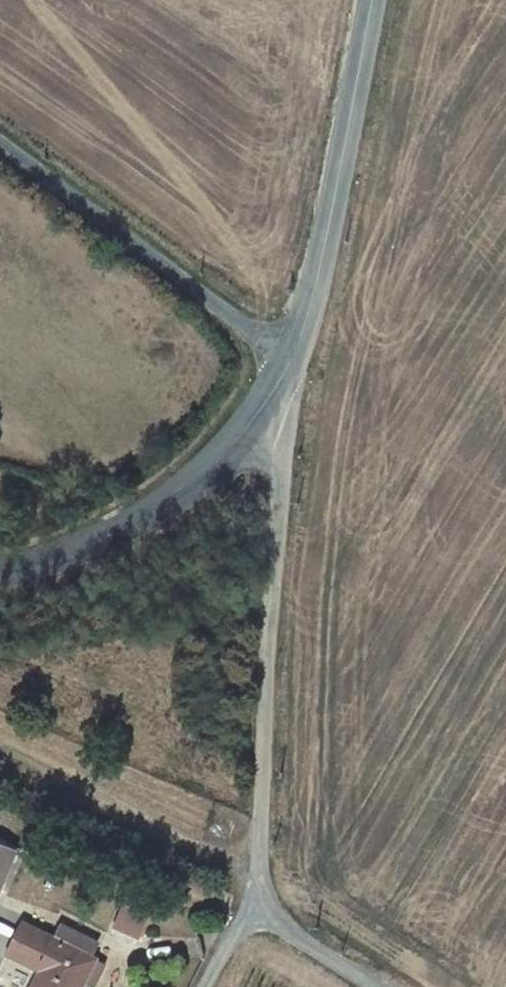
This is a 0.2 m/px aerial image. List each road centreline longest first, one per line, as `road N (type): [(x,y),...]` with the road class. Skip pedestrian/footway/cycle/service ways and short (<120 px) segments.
road 1 (unclassified): [(262,411),(283,476),(258,845),(262,893),(268,915),(375,986)]
road 2 (tertiary): [(373,0),(318,277),(292,361)]
road 3 (unclassified): [(0,143),(292,361)]
road 4 (tertiary): [(262,411),(139,522),(56,559),(0,572)]

